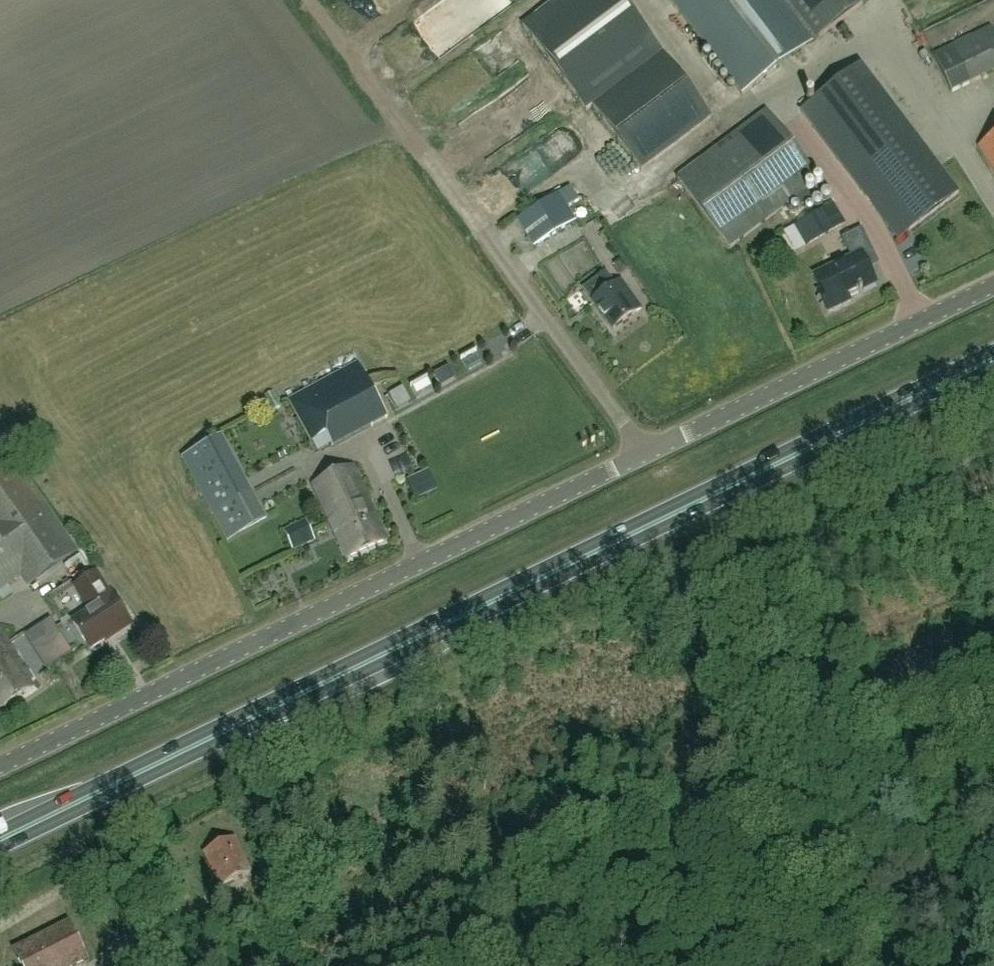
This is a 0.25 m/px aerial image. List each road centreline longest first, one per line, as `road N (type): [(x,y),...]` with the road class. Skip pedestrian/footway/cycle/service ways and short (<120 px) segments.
road 1 (trunk): [(0,839),(993,358)]
road 2 (unclassified): [(0,766),(649,457)]
road 3 (track): [(993,924),(721,551)]
road 4 (unclassified): [(649,457),(993,286)]
road 5 (unclassified): [(649,457),(425,153)]
road 6 (track): [(425,153),(312,0)]

